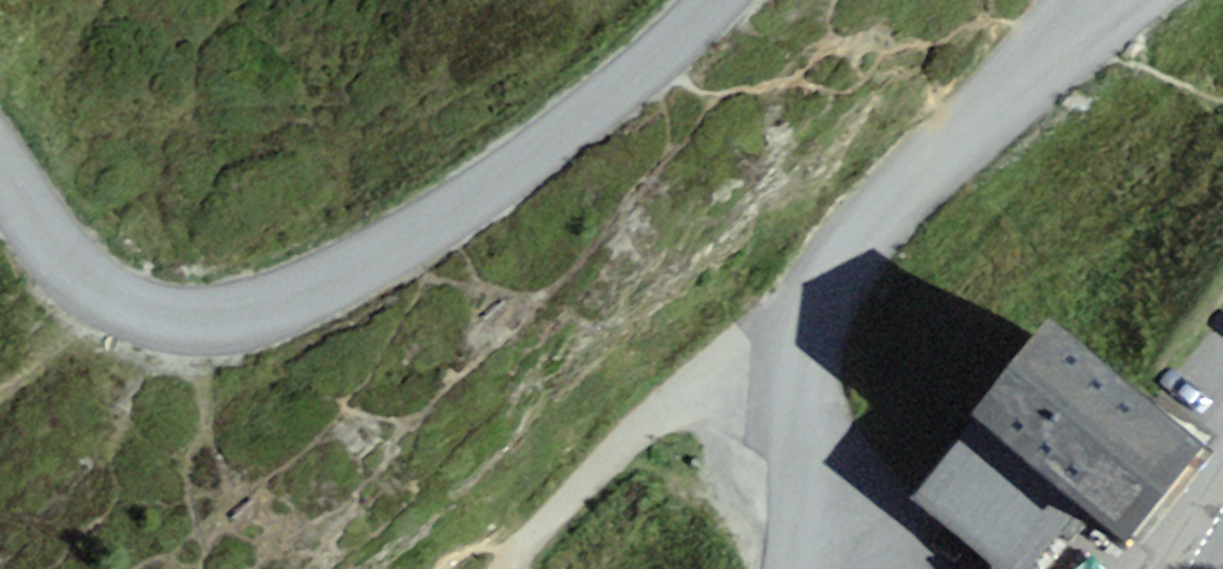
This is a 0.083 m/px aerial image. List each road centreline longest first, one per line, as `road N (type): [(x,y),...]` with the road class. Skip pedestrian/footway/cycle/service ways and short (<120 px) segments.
road 1 (residential): [(734,0),(623,102),(294,316),(141,322),(0,168)]
road 2 (residential): [(805,568),(815,529),(820,328),(835,285),(1053,43)]
road 3 (track): [(517,568),(659,413),(835,285)]

